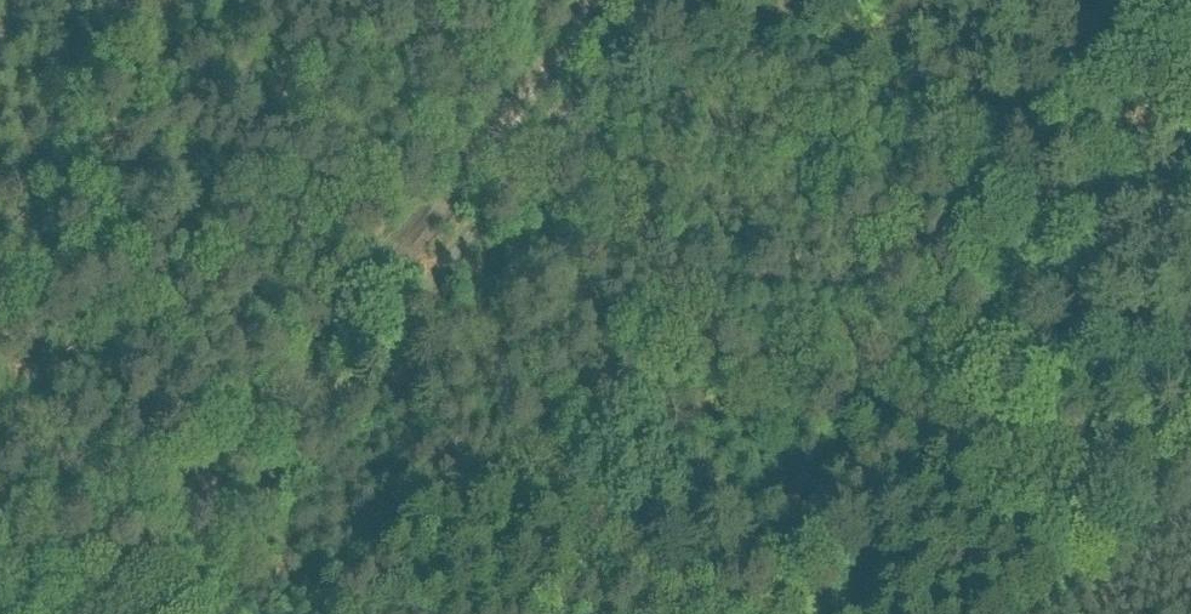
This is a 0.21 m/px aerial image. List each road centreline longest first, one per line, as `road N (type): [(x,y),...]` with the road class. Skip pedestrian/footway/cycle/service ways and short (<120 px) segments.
road 1 (track): [(610,0),(108,613)]

